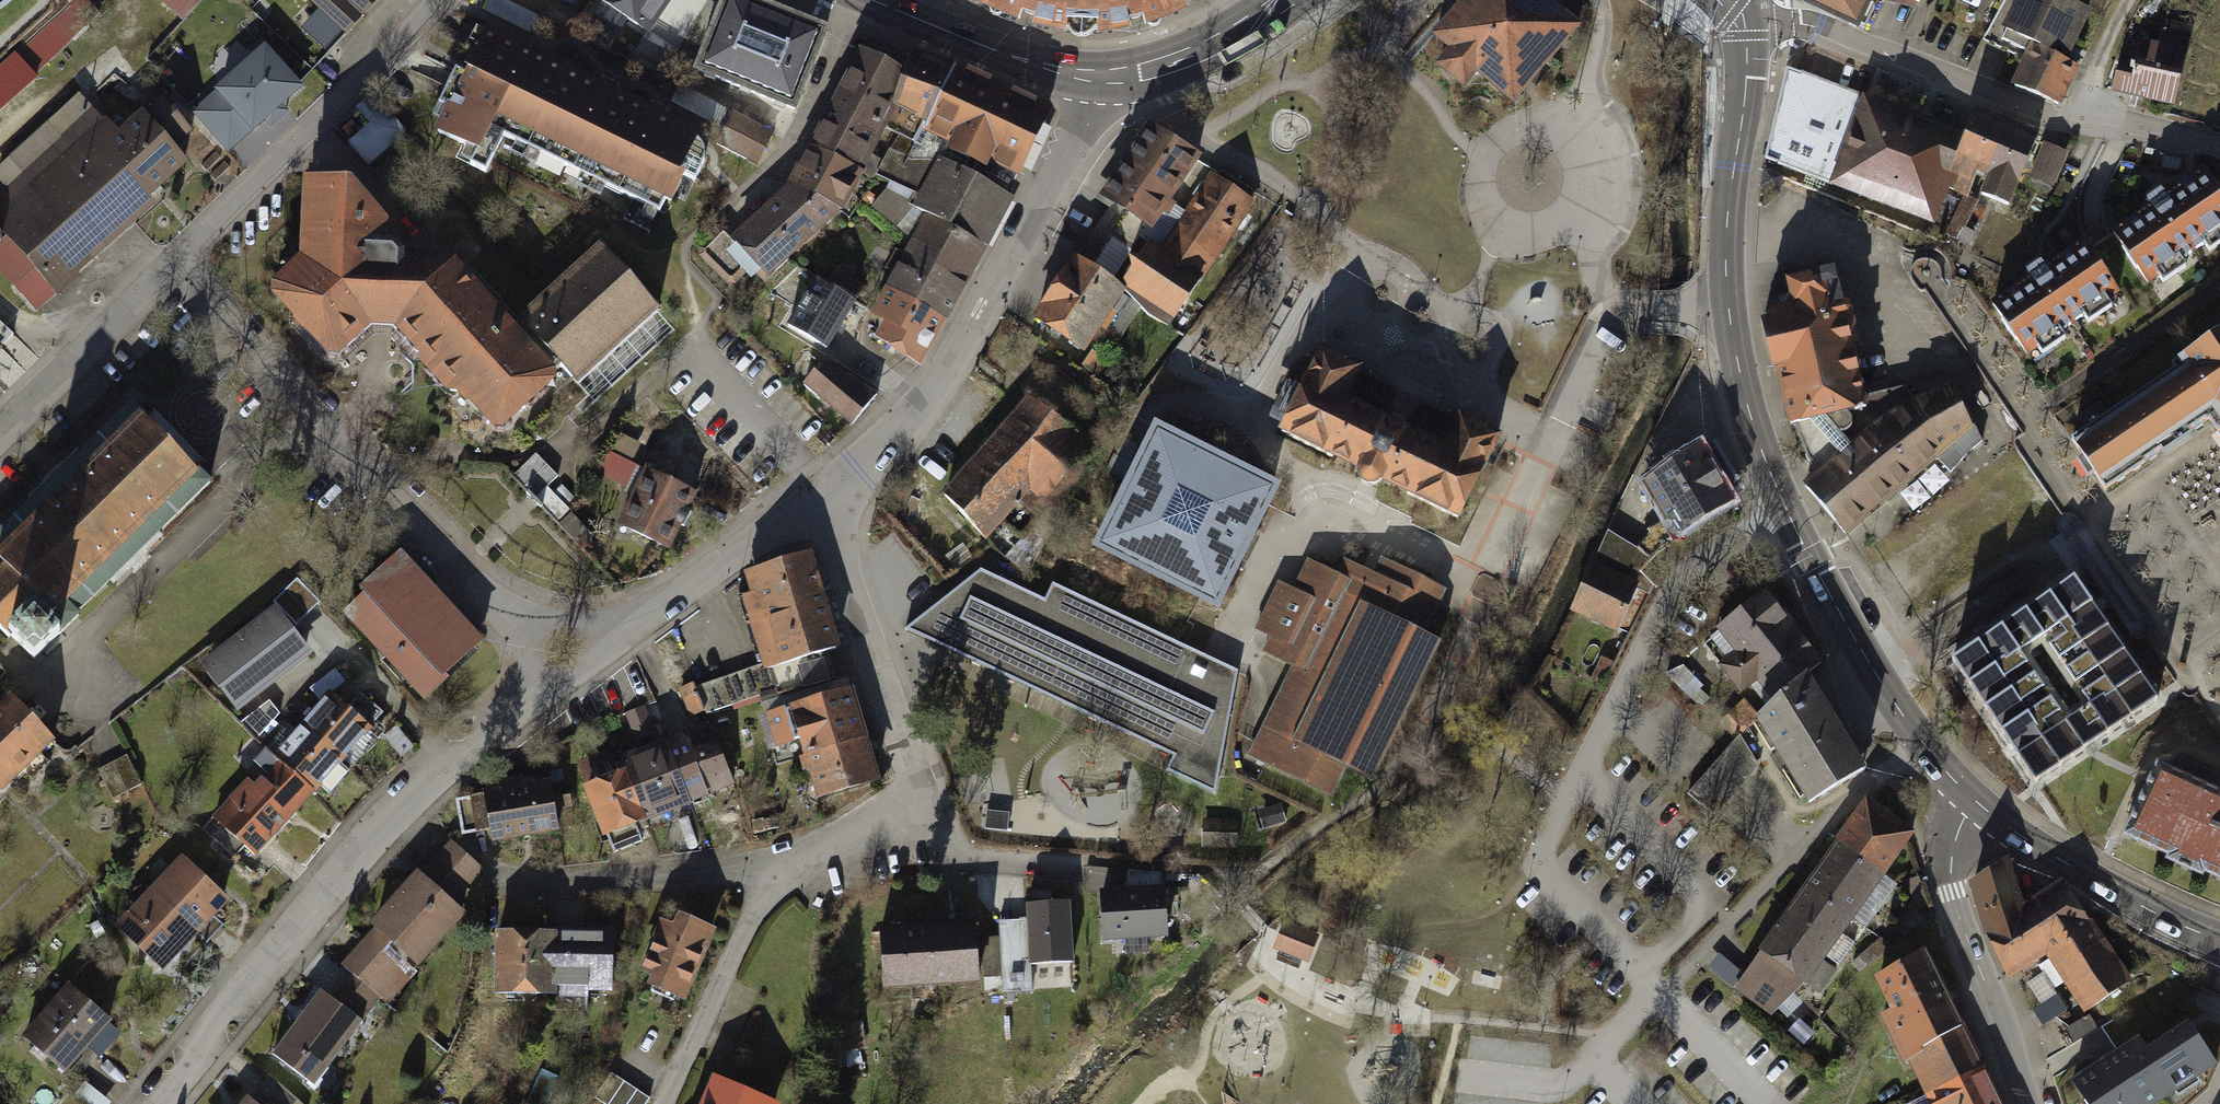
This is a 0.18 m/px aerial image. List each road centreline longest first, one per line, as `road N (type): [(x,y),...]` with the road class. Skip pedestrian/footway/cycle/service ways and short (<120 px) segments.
road 1 (primary): [(1966,794),(1925,750),(1827,599),(1751,421),(1723,275),(1751,58),(1742,16)]
road 2 (residential): [(149,1103),(296,921),(415,792),(541,696)]
road 3 (residential): [(805,503),(923,408),(1082,134),(1092,81)]
road 4 (residential): [(805,503),(822,519),(925,822),(761,873)]
road 5 (residential): [(174,266),(382,460),(523,626)]
road 6 (residential): [(1742,16),(1771,17),(1982,95),(2219,150)]
road 7 (track): [(1601,1048),(1569,1032),(1356,1003),(1260,967),(1230,977),(1159,1050)]
road 8 (residential): [(174,266),(418,0)]
road 9 (secondary): [(1966,794),(1940,836),(1939,876),(2024,1103)]
road 10 (primary): [(2219,944),(2067,866),(1966,794)]
road 11 (residential): [(761,873),(505,883)]
road 12 (residential): [(761,873),(721,984),(658,1103)]
road 13 (primary): [(1092,81),(1030,67),(863,0)]
road 14 (residential): [(0,433),(174,266)]
road 15 (residential): [(629,634),(805,503)]
road 16 (primary): [(1287,0),(1183,63),(1149,77),(1092,81)]

